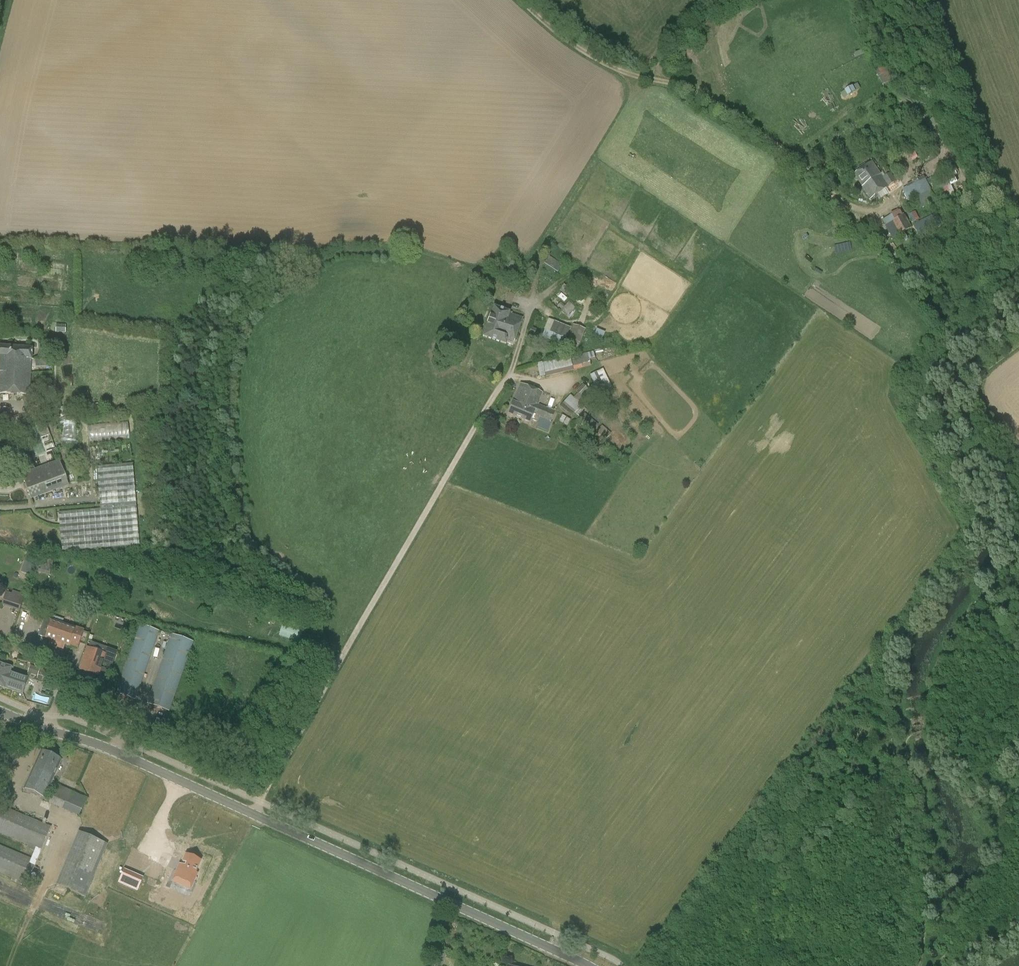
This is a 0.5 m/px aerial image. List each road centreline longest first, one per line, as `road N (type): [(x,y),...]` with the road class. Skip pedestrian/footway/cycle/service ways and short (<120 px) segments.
road 1 (tertiary): [(458,906),(106,748),(0,711)]
road 2 (tertiary): [(458,906),(588,965)]

